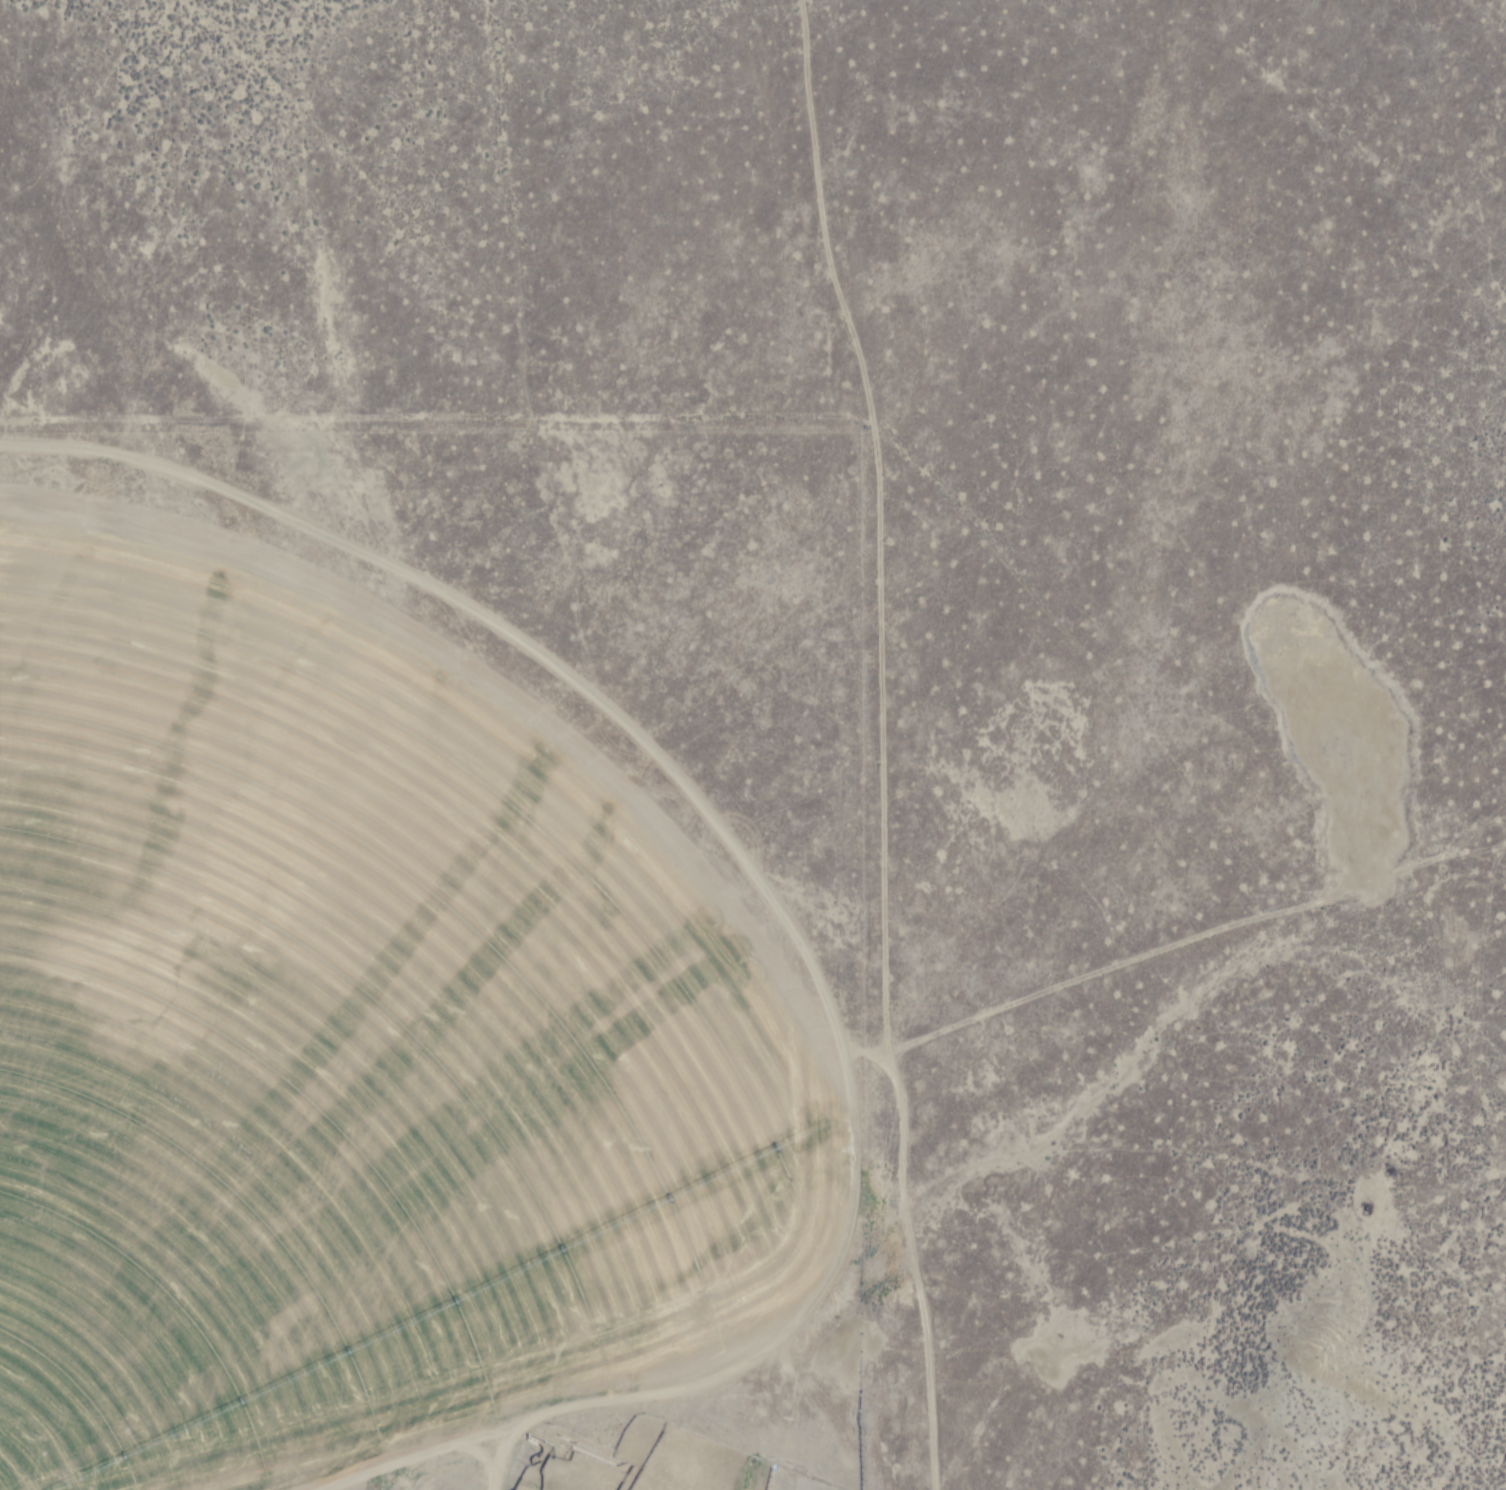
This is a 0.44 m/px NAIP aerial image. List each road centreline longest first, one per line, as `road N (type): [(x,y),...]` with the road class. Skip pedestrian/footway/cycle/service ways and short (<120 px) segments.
road 1 (track): [(935,1489),(928,1363),(901,1190),(899,1089),(879,1058),(843,1048)]

